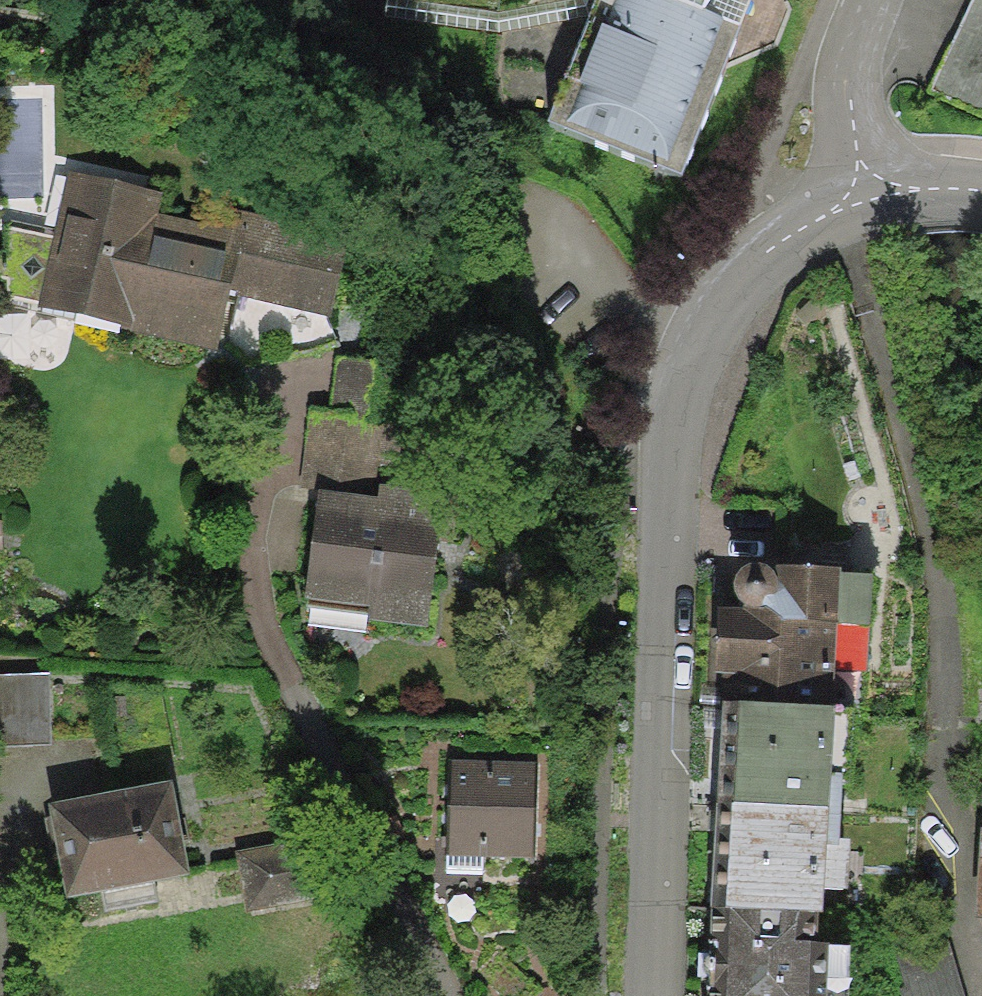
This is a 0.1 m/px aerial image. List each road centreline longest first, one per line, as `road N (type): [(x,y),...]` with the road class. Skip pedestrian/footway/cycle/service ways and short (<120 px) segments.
road 1 (residential): [(853,205),(764,241),(697,308),(665,383),(646,995)]
road 2 (residential): [(853,205),(840,79),(870,0)]
road 3 (residential): [(981,198),(926,189),(853,205)]

